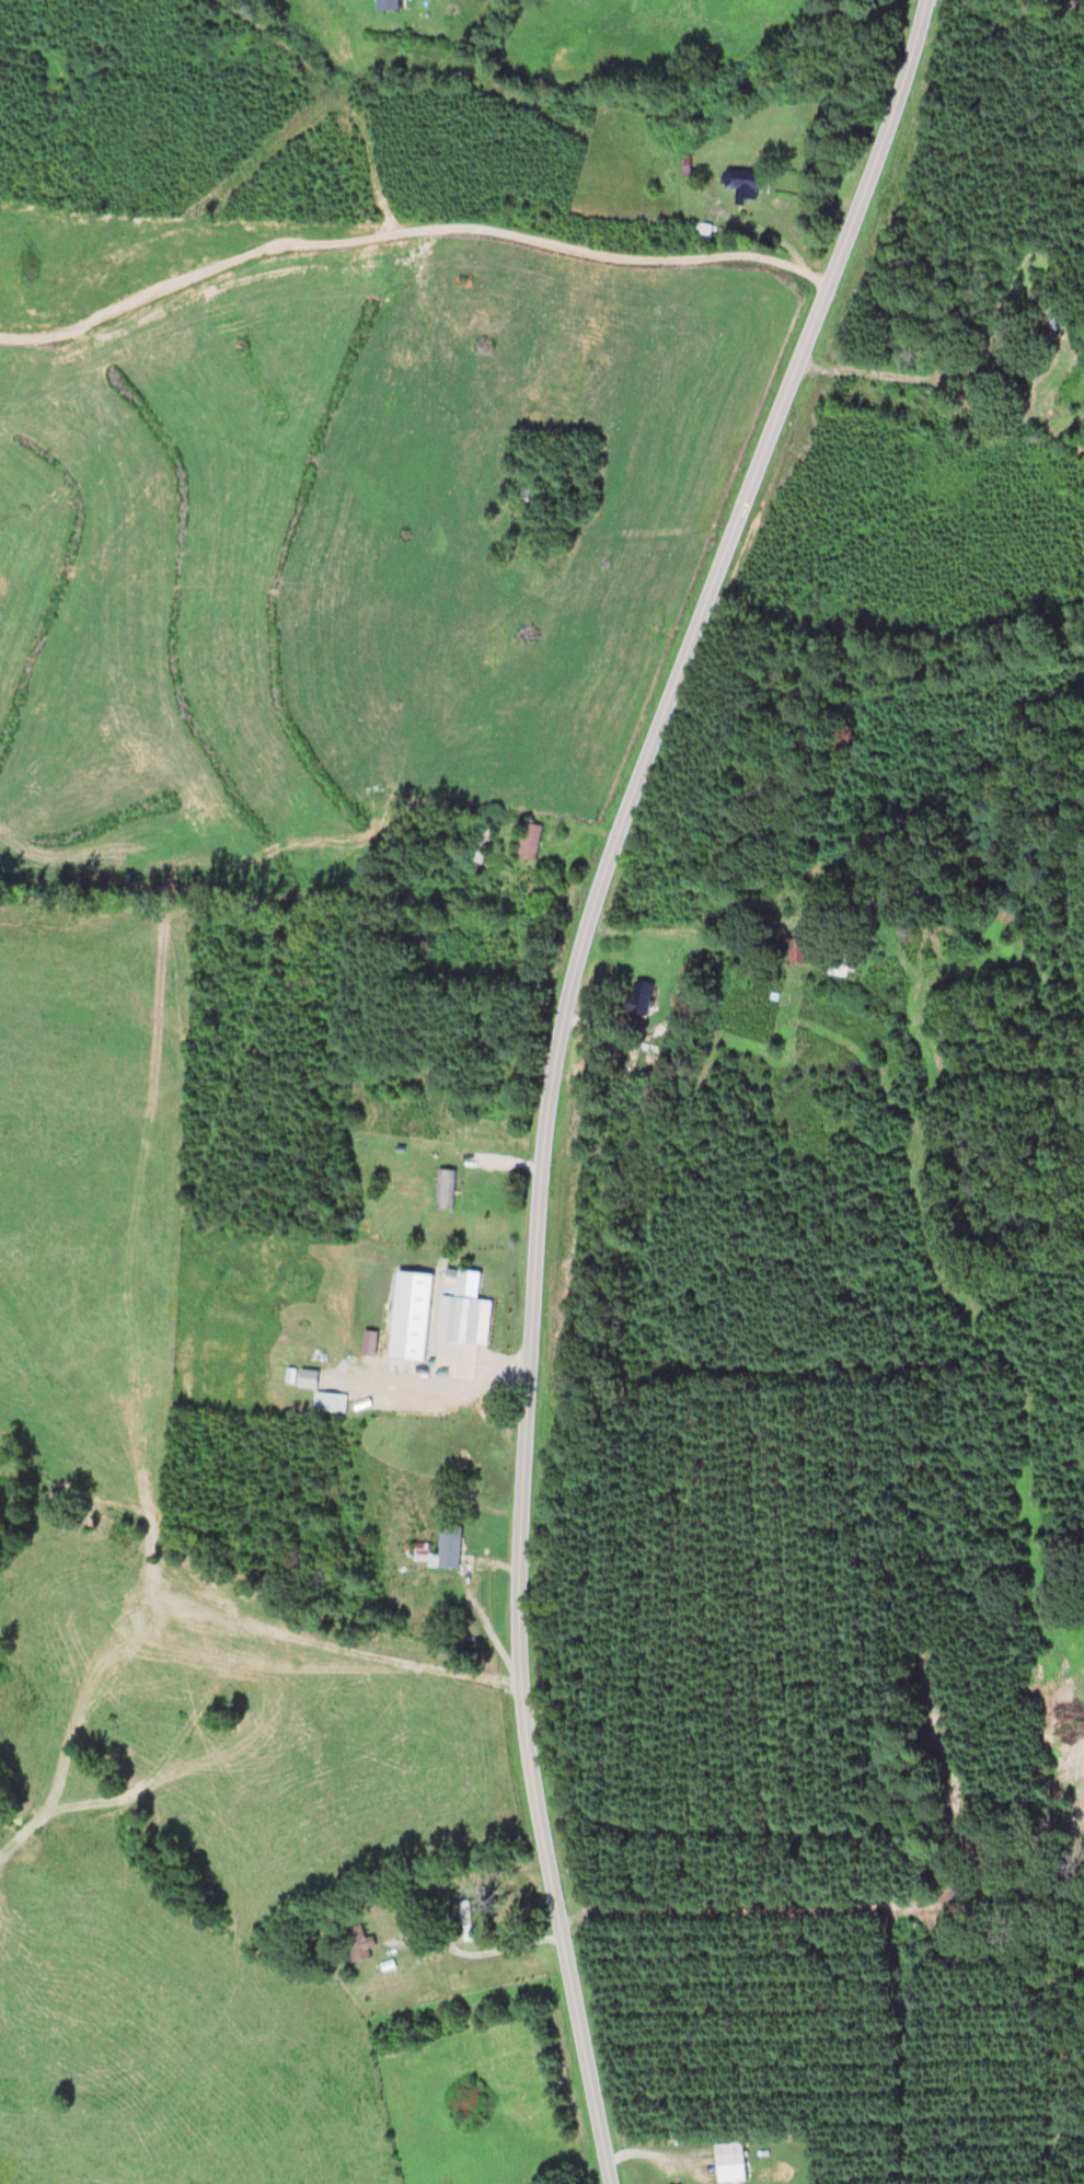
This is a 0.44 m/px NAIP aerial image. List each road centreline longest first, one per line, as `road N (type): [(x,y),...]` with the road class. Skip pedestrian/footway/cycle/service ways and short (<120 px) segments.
road 1 (secondary): [(612,2183),(522,1705),(521,1513),(547,1113),(601,886),(899,99),(926,0)]

